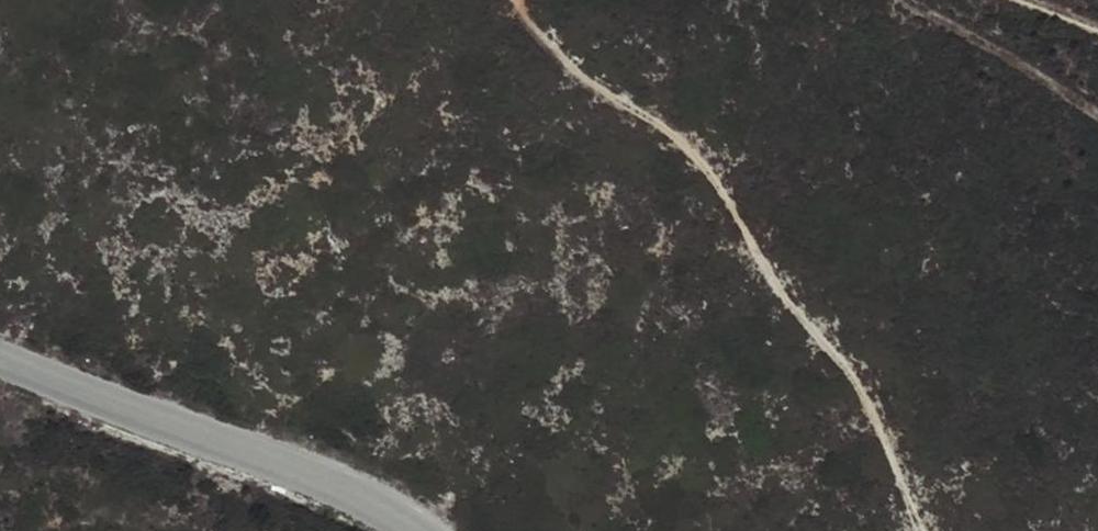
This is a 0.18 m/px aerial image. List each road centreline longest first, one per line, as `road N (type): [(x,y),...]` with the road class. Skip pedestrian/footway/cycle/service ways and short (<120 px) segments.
road 1 (unclassified): [(0,360),(333,490),(411,530)]

